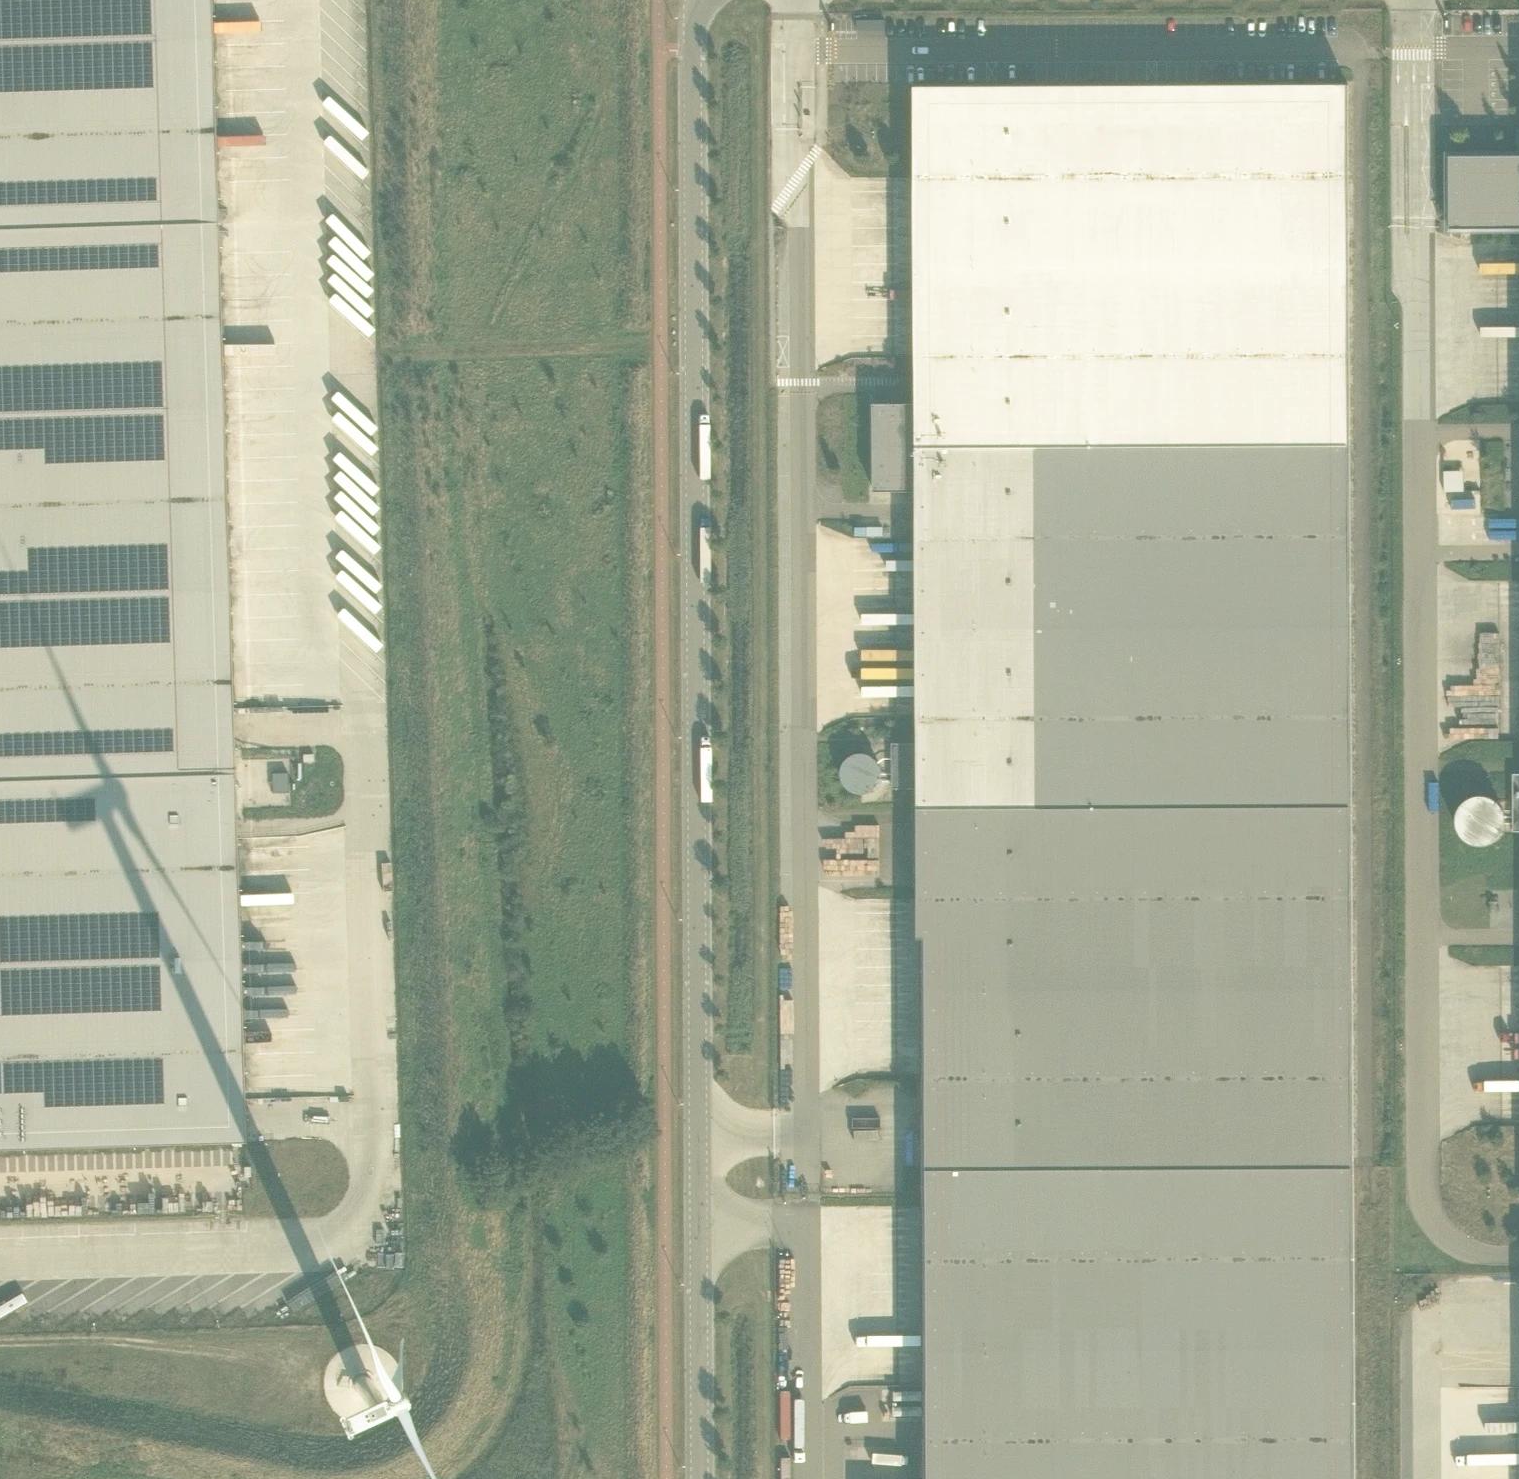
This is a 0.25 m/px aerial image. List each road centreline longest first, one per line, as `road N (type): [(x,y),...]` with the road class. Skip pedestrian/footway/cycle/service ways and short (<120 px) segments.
road 1 (unclassified): [(708,0),(691,50),(699,1478)]

